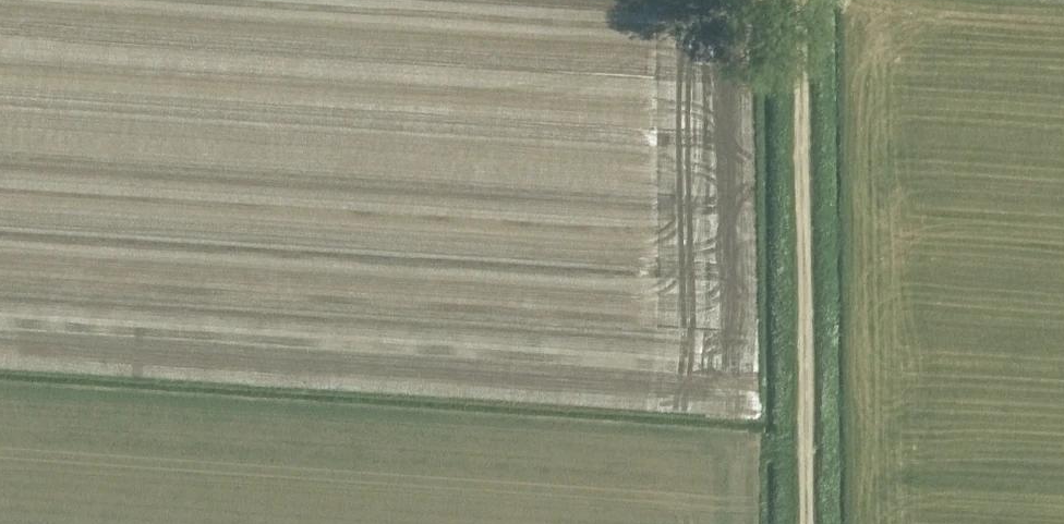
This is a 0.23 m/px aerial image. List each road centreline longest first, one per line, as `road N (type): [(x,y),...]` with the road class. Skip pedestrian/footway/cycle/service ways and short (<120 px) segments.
road 1 (track): [(804,0),(805,523)]

